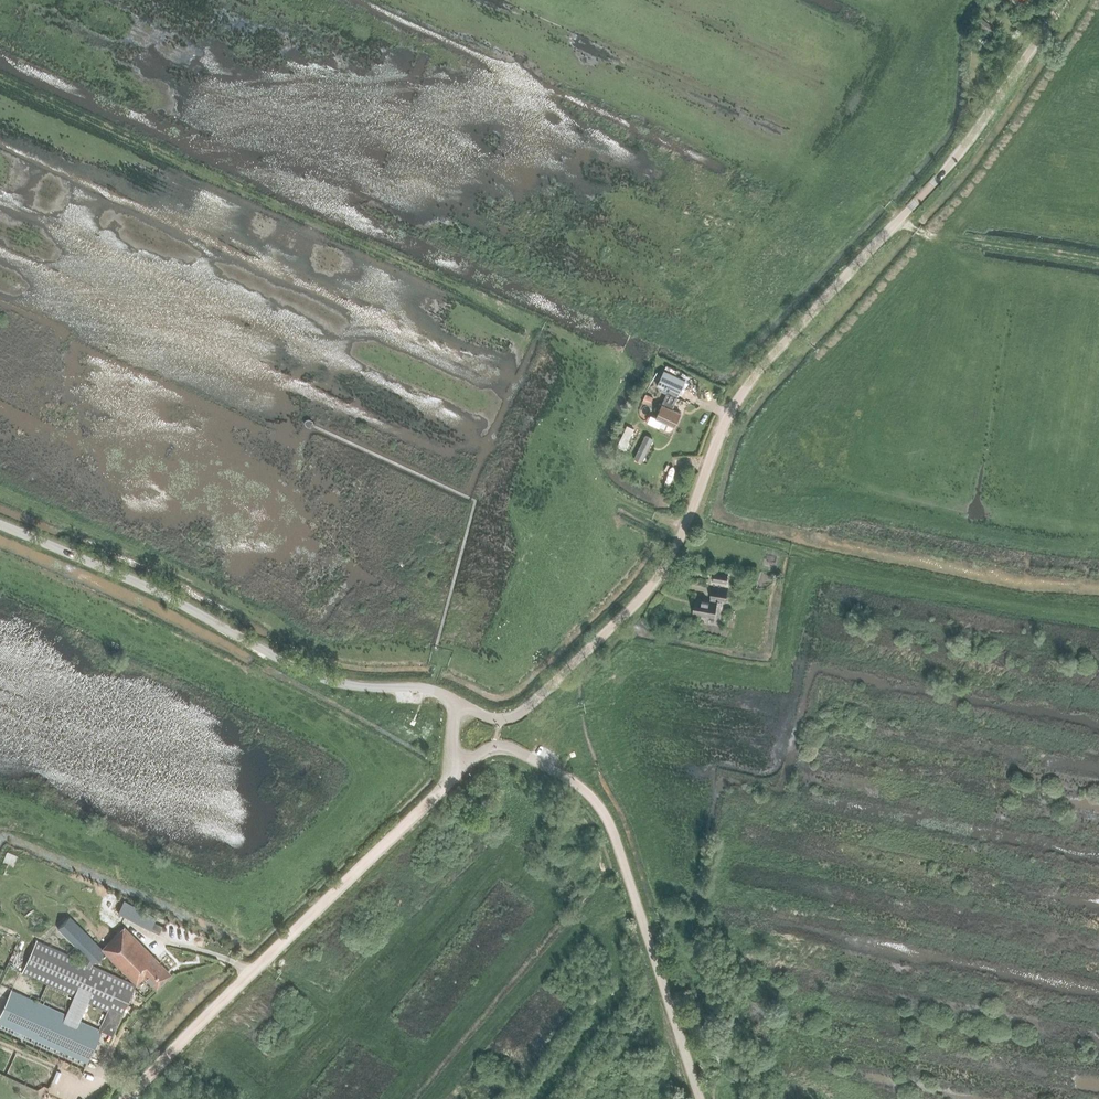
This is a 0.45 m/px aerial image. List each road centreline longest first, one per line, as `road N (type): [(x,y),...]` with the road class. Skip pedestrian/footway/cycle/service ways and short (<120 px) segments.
road 1 (tertiary): [(461,703),(489,720),(517,716),(646,592),(755,374),(941,175),(1064,0)]
road 2 (unclassified): [(461,703),(419,688),(356,686),(310,674),(156,590),(0,526)]
road 3 (tertiary): [(128,1098),(465,766)]
road 4 (unclassified): [(700,1098),(614,835),(596,802),(507,745),(485,748),(465,766)]

